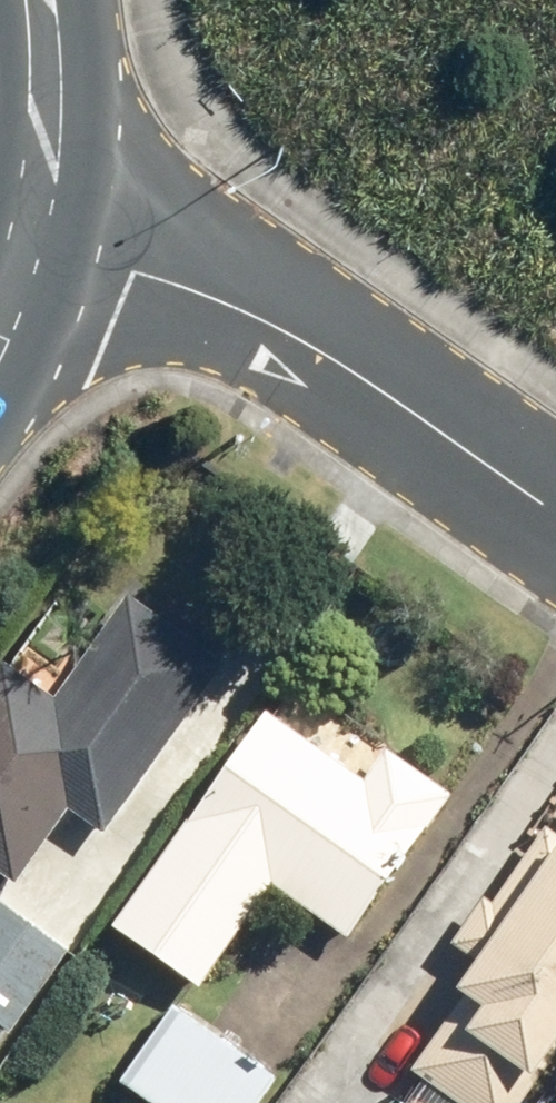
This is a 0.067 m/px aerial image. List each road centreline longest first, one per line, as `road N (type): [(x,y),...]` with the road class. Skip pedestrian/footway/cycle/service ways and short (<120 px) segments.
road 1 (residential): [(555,526),(209,282),(19,207)]
road 2 (tertiary): [(19,207),(16,0)]

